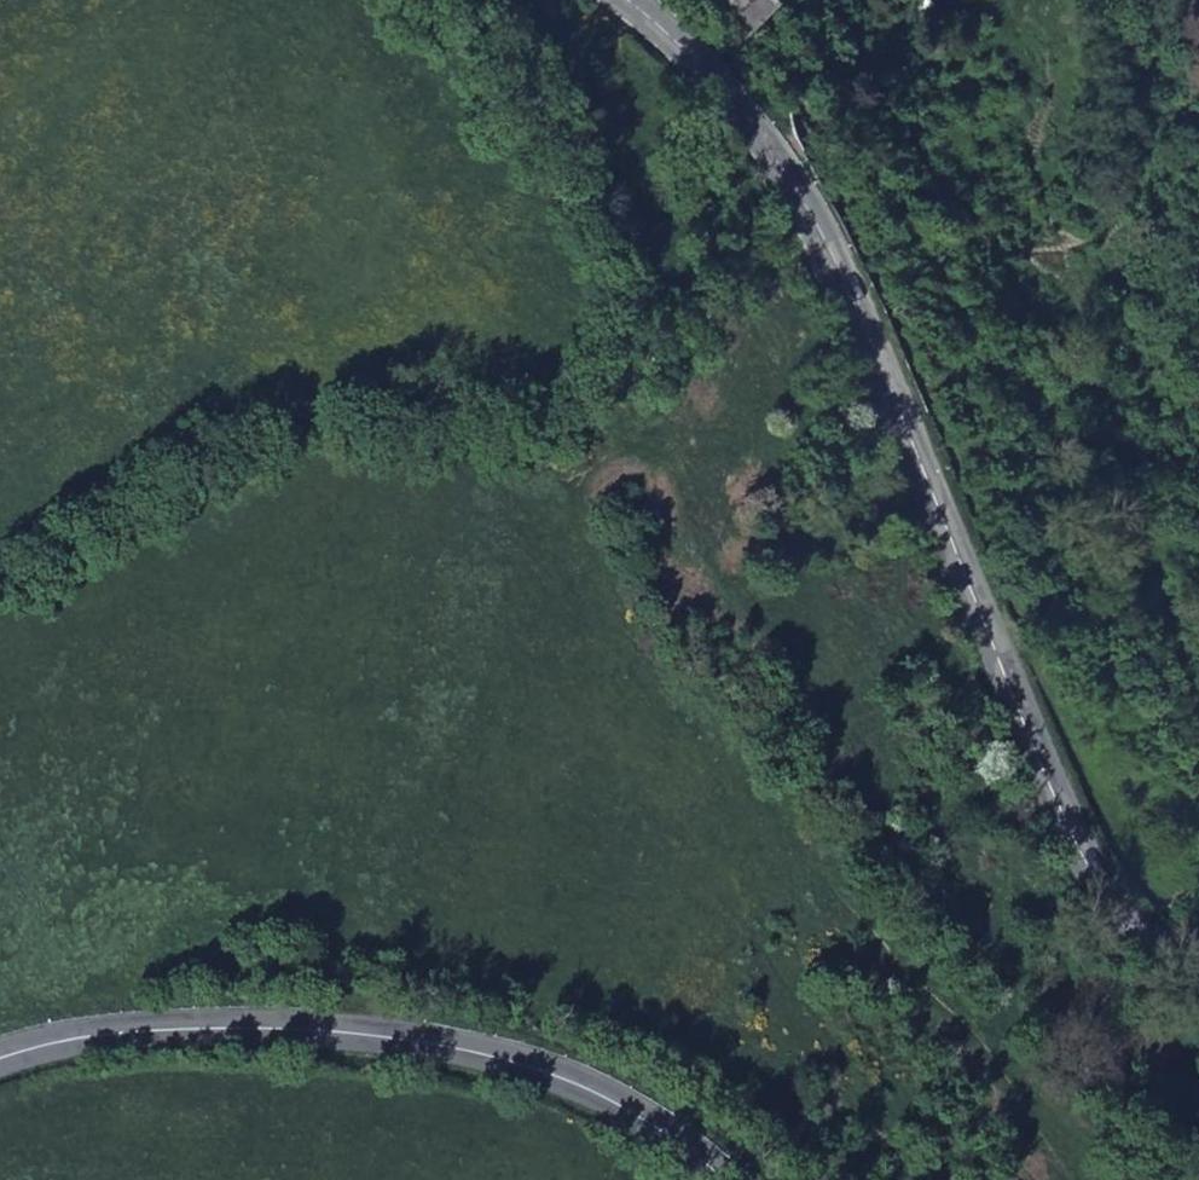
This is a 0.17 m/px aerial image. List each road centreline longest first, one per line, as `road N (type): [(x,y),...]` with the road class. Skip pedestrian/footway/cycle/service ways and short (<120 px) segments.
road 1 (secondary): [(630,0),(738,105),(794,183),(907,427),(1062,811),(1130,922),(1156,949),(1198,967)]
road 2 (secondary): [(726,1179),(633,1112),(554,1075),(383,1036),(156,1030),(53,1043),(0,1060)]

